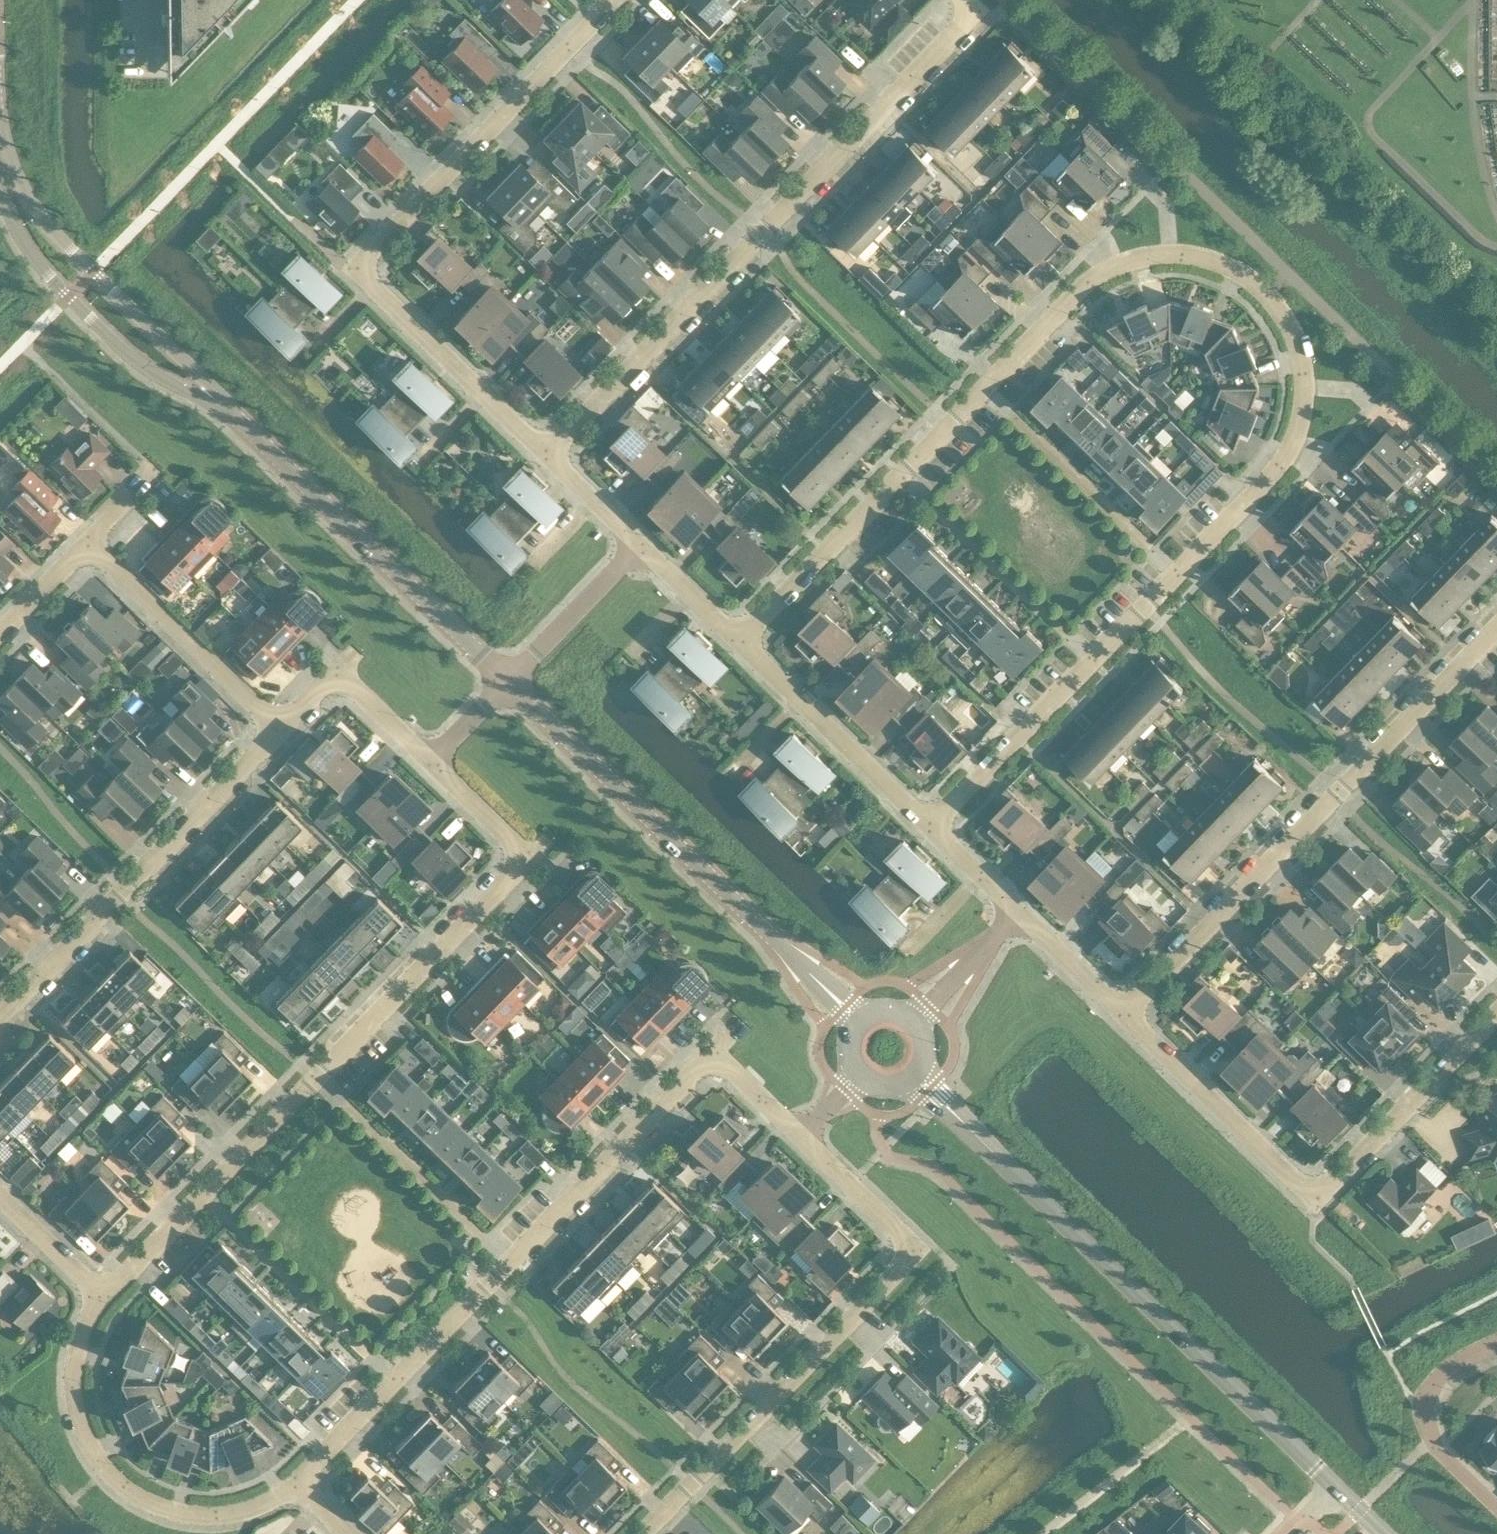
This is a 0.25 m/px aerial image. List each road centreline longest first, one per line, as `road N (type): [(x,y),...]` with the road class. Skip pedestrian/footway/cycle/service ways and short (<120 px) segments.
road 1 (residential): [(931,831),(1280,472),(1309,394),(1298,339),(1268,296),(1226,269),(1184,258),(1138,262),(1091,284),(740,645)]
road 2 (residential): [(298,1483),(692,1076),(712,1067),(731,1072),(802,1134)]
road 3 (residential): [(548,458),(978,17),(961,0)]
road 4 (residential): [(530,860),(103,1295)]
road 5 (tertiary): [(1334,1486),(918,1074)]
road 6 (residential): [(802,1134),(916,1254),(644,1533)]
road 7 (residential): [(1124,1016),(1496,632)]
road 8 (tertiary): [(858,1022),(509,680)]
road 9 (residential): [(0,1020),(281,729)]
road 10 (residential): [(103,1295),(78,1345),(75,1401),(95,1455),(122,1485),(161,1508),(204,1516),(248,1510),(298,1483)]
road 11 (tertiary): [(236,420),(207,380),(43,218),(0,120)]
road 12 (residential): [(619,0),(352,274)]
road 13 (tertiary): [(509,680),(236,420)]
road 14 (tertiary): [(0,182),(11,221),(70,299),(131,355),(236,420)]
road 15 (residential): [(548,458),(352,274)]
road 16 (residential): [(931,831),(740,645)]
road 17 (residential): [(1315,1202),(1124,1016)]
road 18 (residential): [(281,729),(87,547)]
road 19 (residential): [(1315,1202),(1496,1019)]
road 20 (residential): [(1496,1346),(1447,1374),(1421,1415),(1430,1439),(1496,1504)]
road 21 (residential): [(430,761),(338,677),(281,729)]
road 22 (residential): [(509,680),(642,549)]
road 23 (residential): [(916,1022),(1020,915)]
road 24 (residential): [(1124,1016),(1020,915)]
road 25 (residential): [(103,1295),(0,1199)]
road 26 (residential): [(530,860),(430,761)]
road 27 (residential): [(740,645),(642,549)]
road 28 (residential): [(642,549),(548,458)]
road 29 (residential): [(0,637),(87,547)]
road 30 (residential): [(1020,915),(931,831)]

